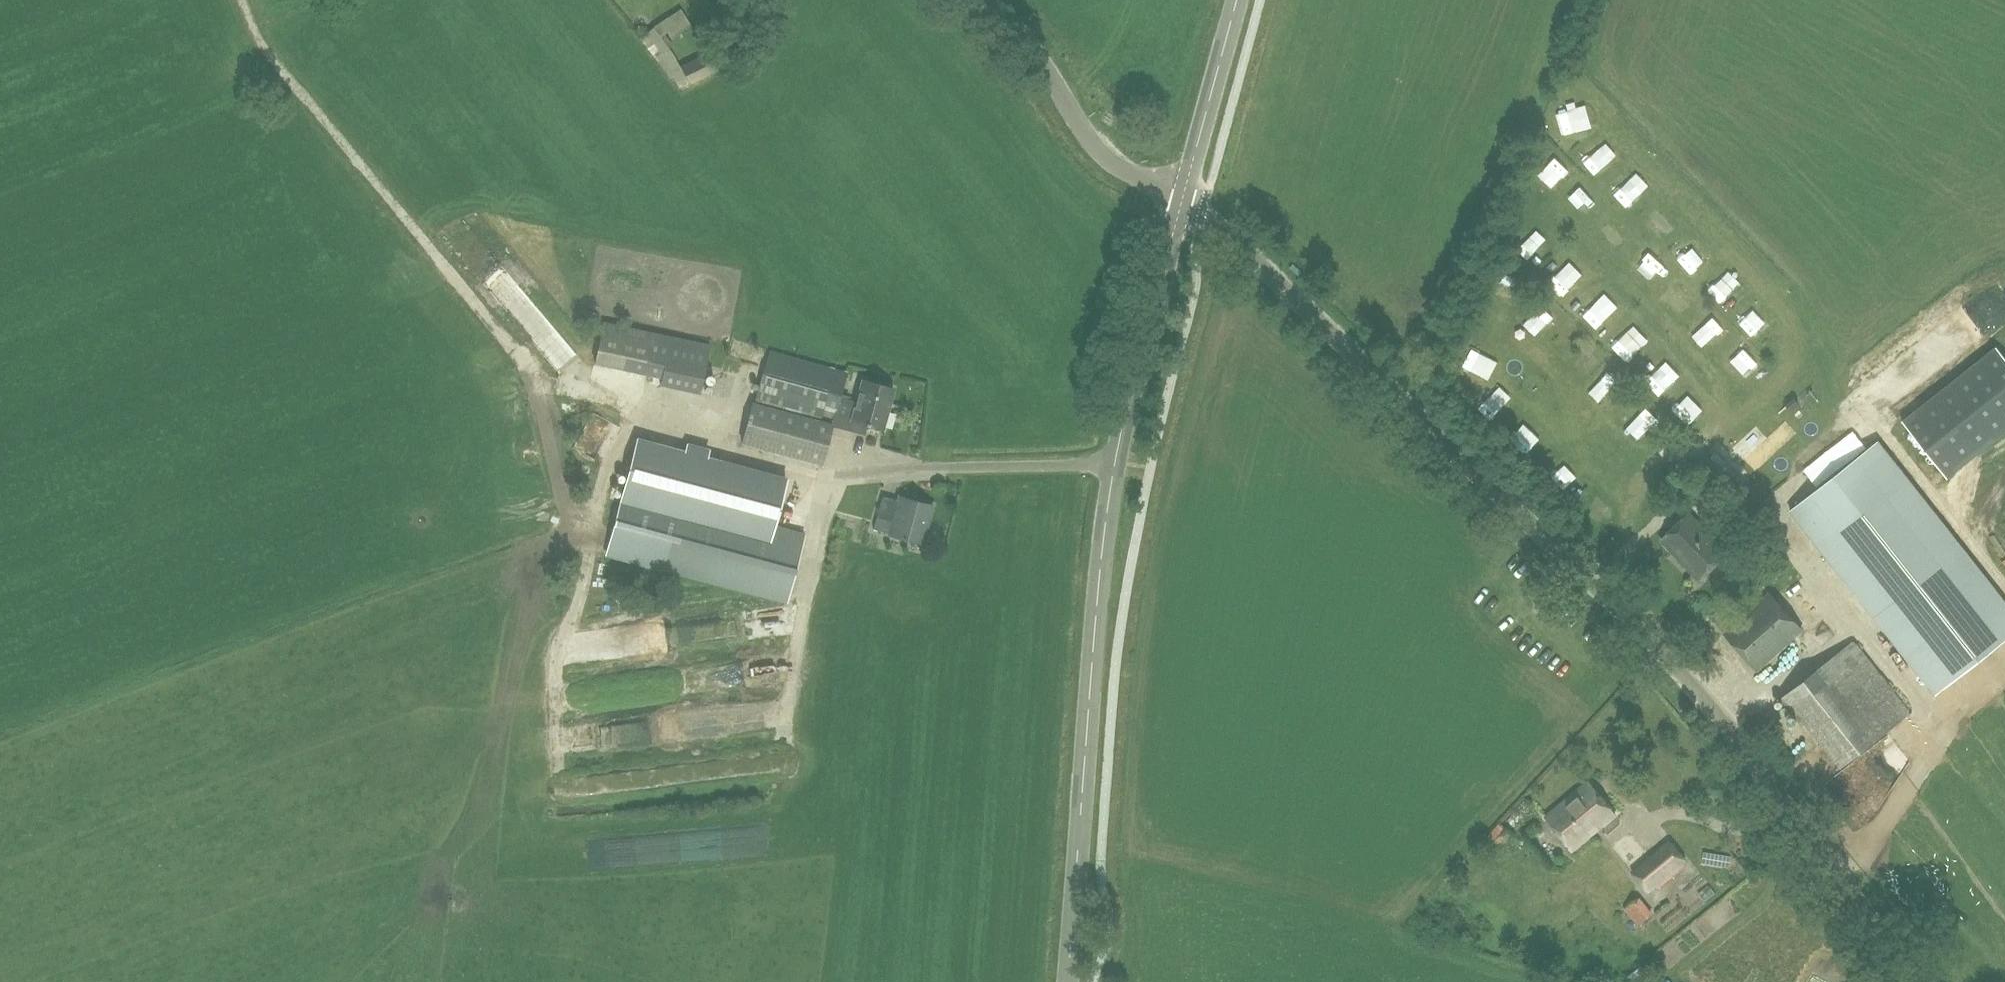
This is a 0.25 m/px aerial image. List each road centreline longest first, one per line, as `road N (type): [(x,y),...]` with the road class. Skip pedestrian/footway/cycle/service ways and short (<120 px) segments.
road 1 (unclassified): [(1922,981),(1685,678),(1182,198)]
road 2 (tertiary): [(1182,198),(1108,503),(1068,981)]
road 3 (unclassified): [(1182,198),(1099,152),(1036,54),(986,0)]
road 4 (tertiary): [(1236,0),(1182,198)]

